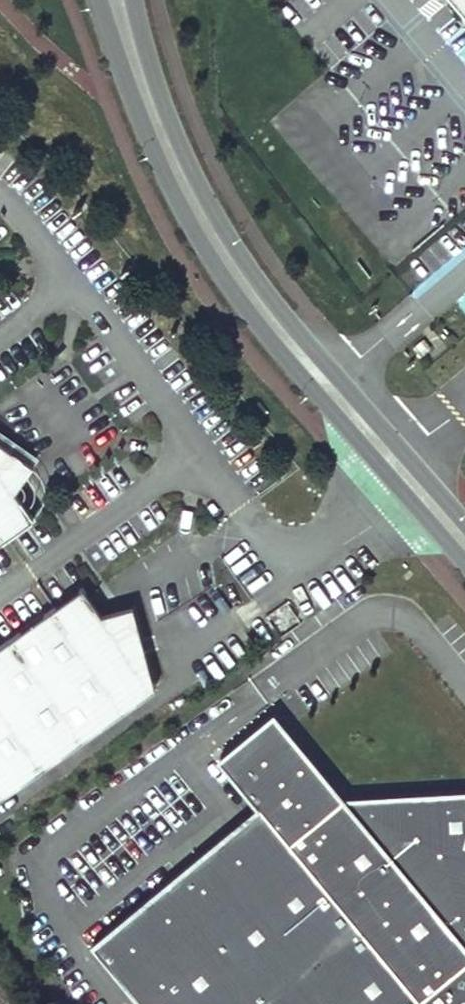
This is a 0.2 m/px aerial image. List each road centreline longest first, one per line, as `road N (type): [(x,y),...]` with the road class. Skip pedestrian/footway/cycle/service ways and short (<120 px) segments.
road 1 (secondary): [(98,0),(161,165),(235,296),(464,563)]
road 2 (secondary): [(464,523),(251,272),(172,129),(133,0)]

